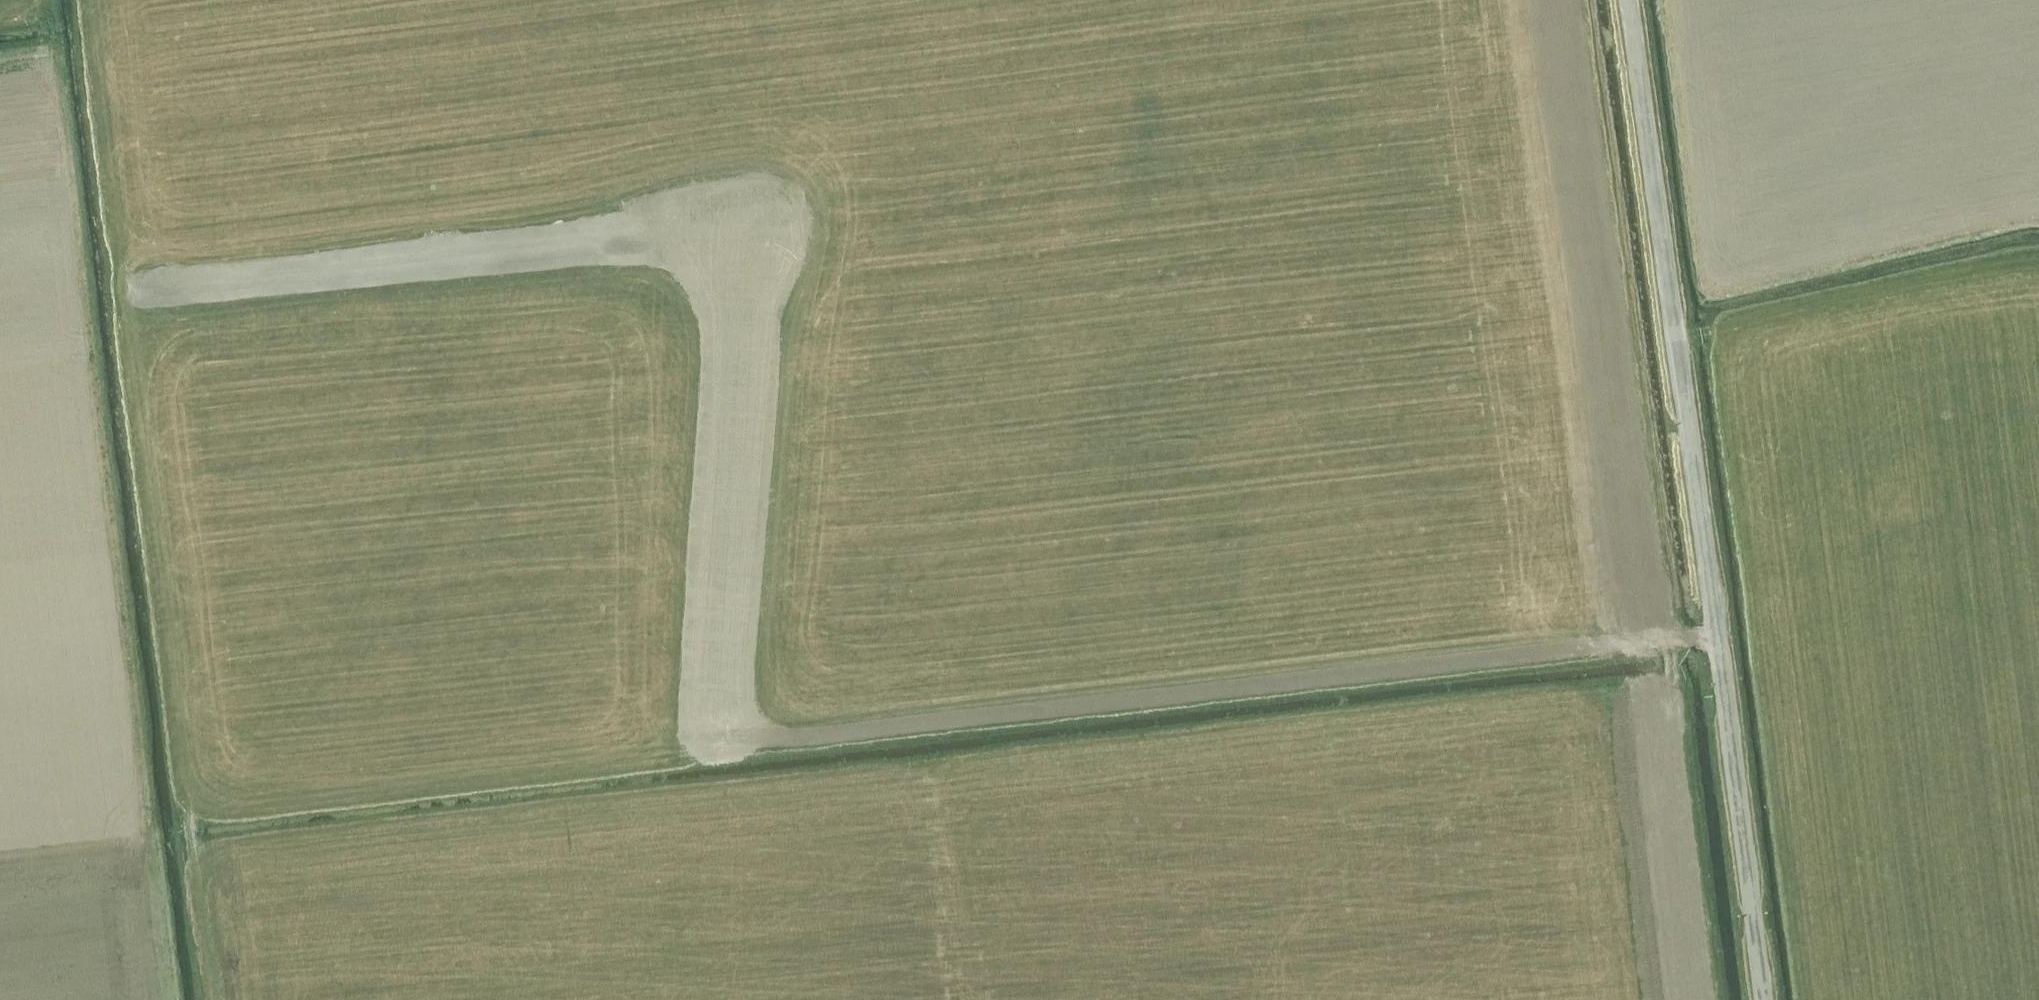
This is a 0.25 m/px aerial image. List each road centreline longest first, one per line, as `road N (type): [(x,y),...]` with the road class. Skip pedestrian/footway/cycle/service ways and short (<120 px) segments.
road 1 (tertiary): [(1765,999),(1630,0)]

